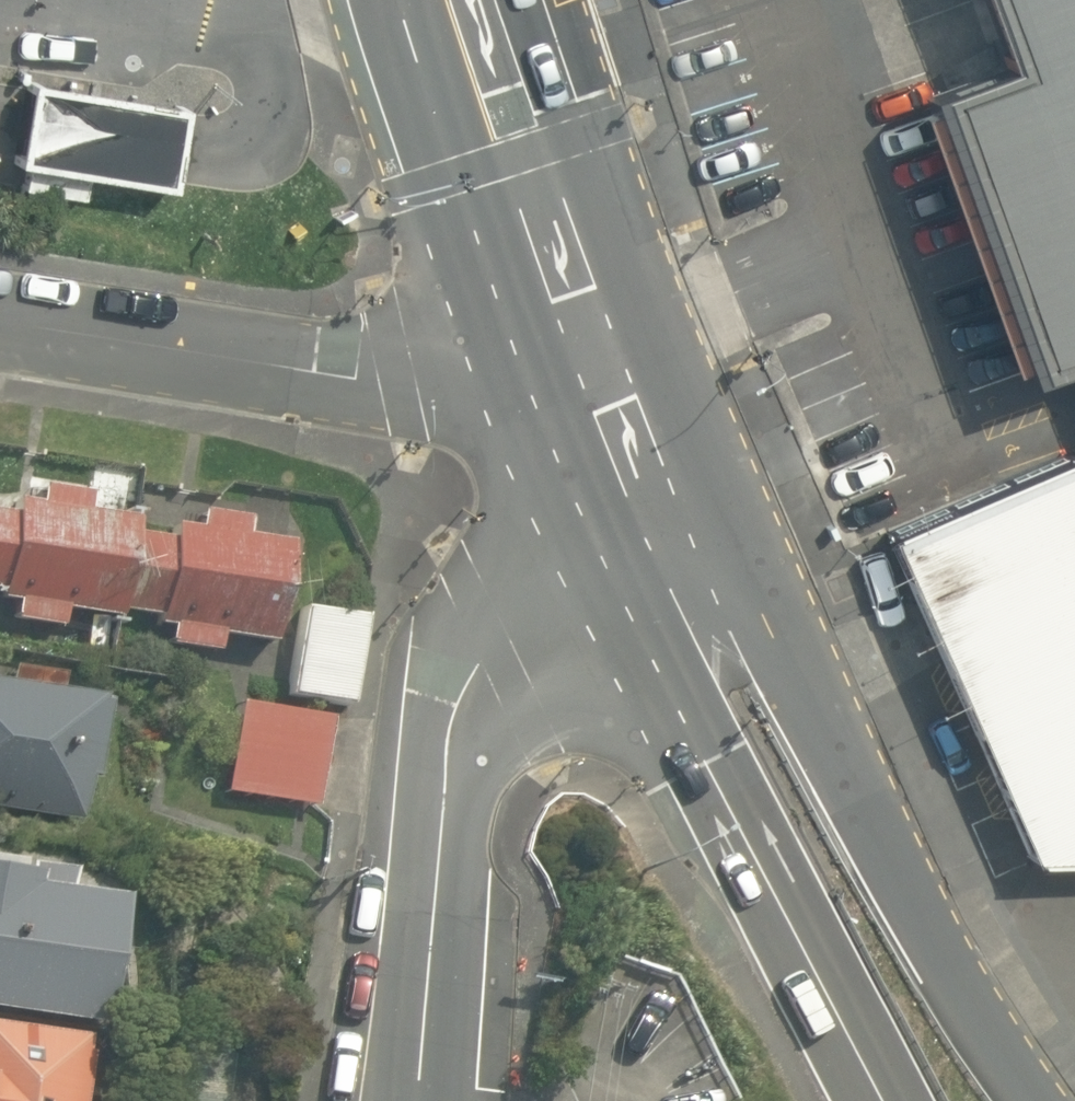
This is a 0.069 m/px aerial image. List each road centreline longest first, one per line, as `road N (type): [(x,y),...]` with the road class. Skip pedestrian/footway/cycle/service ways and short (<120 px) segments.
road 1 (trunk): [(611,432),(812,709),(957,1000),(1027,1100)]
road 2 (trunk): [(883,1100),(706,758),(611,432)]
road 3 (residential): [(417,1100),(455,710),(611,432)]
road 4 (residential): [(0,325),(398,385),(611,432)]
road 5 (secondary): [(611,432),(562,335),(449,0)]

